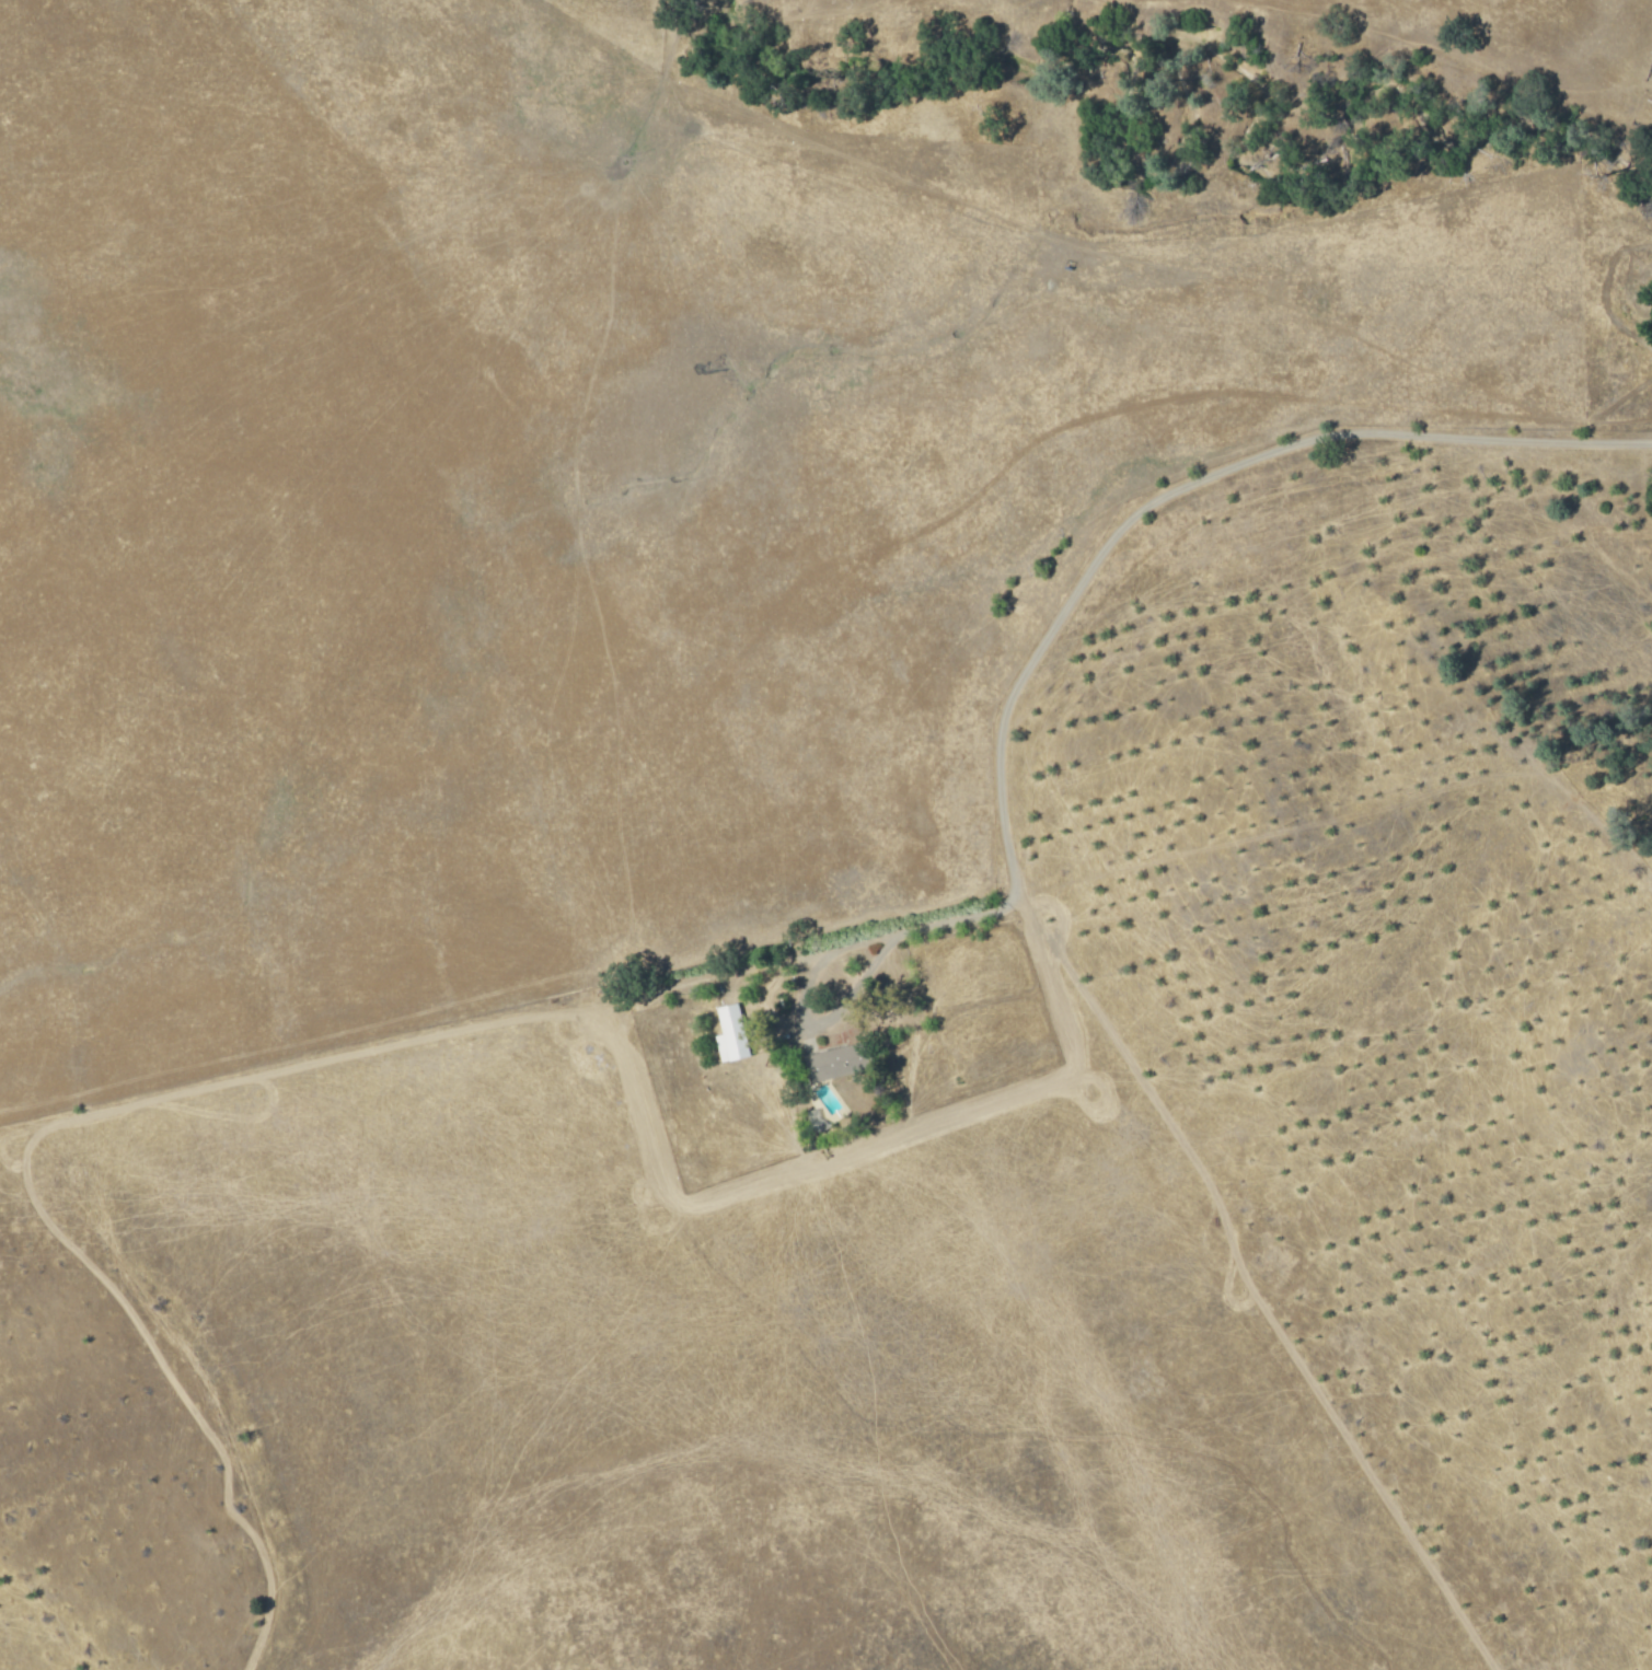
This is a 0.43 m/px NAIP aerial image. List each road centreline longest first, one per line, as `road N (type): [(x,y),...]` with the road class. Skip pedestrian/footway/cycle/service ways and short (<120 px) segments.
road 1 (residential): [(1023,900),(1006,777),(1020,687),(1143,514),(1295,442),(1348,433),(1651,438)]
road 2 (track): [(649,999),(1023,900)]

